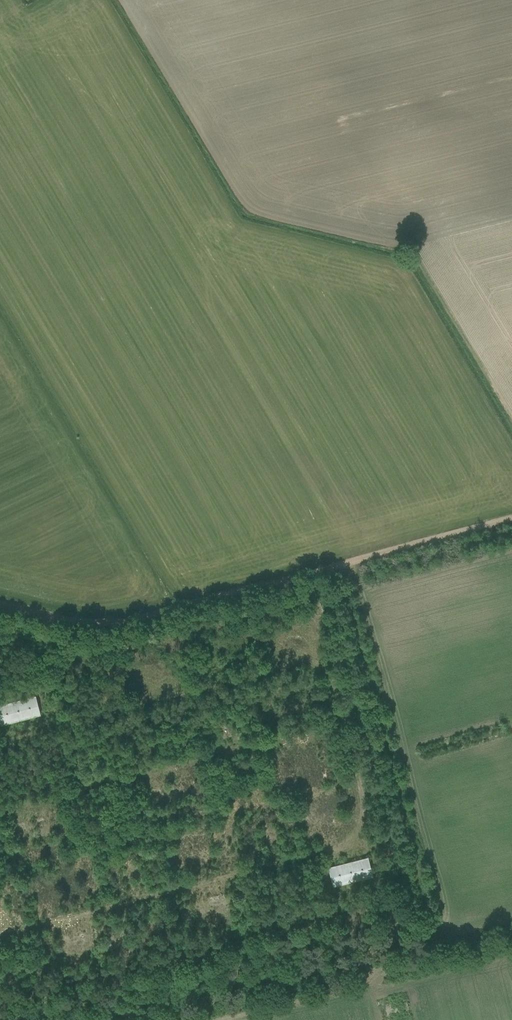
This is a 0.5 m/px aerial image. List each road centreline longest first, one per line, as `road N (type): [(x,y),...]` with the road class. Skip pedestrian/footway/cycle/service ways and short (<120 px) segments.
road 1 (track): [(0,603),(78,622),(123,622),(511,520)]
road 2 (track): [(348,563),(446,909),(438,933),(372,983)]

